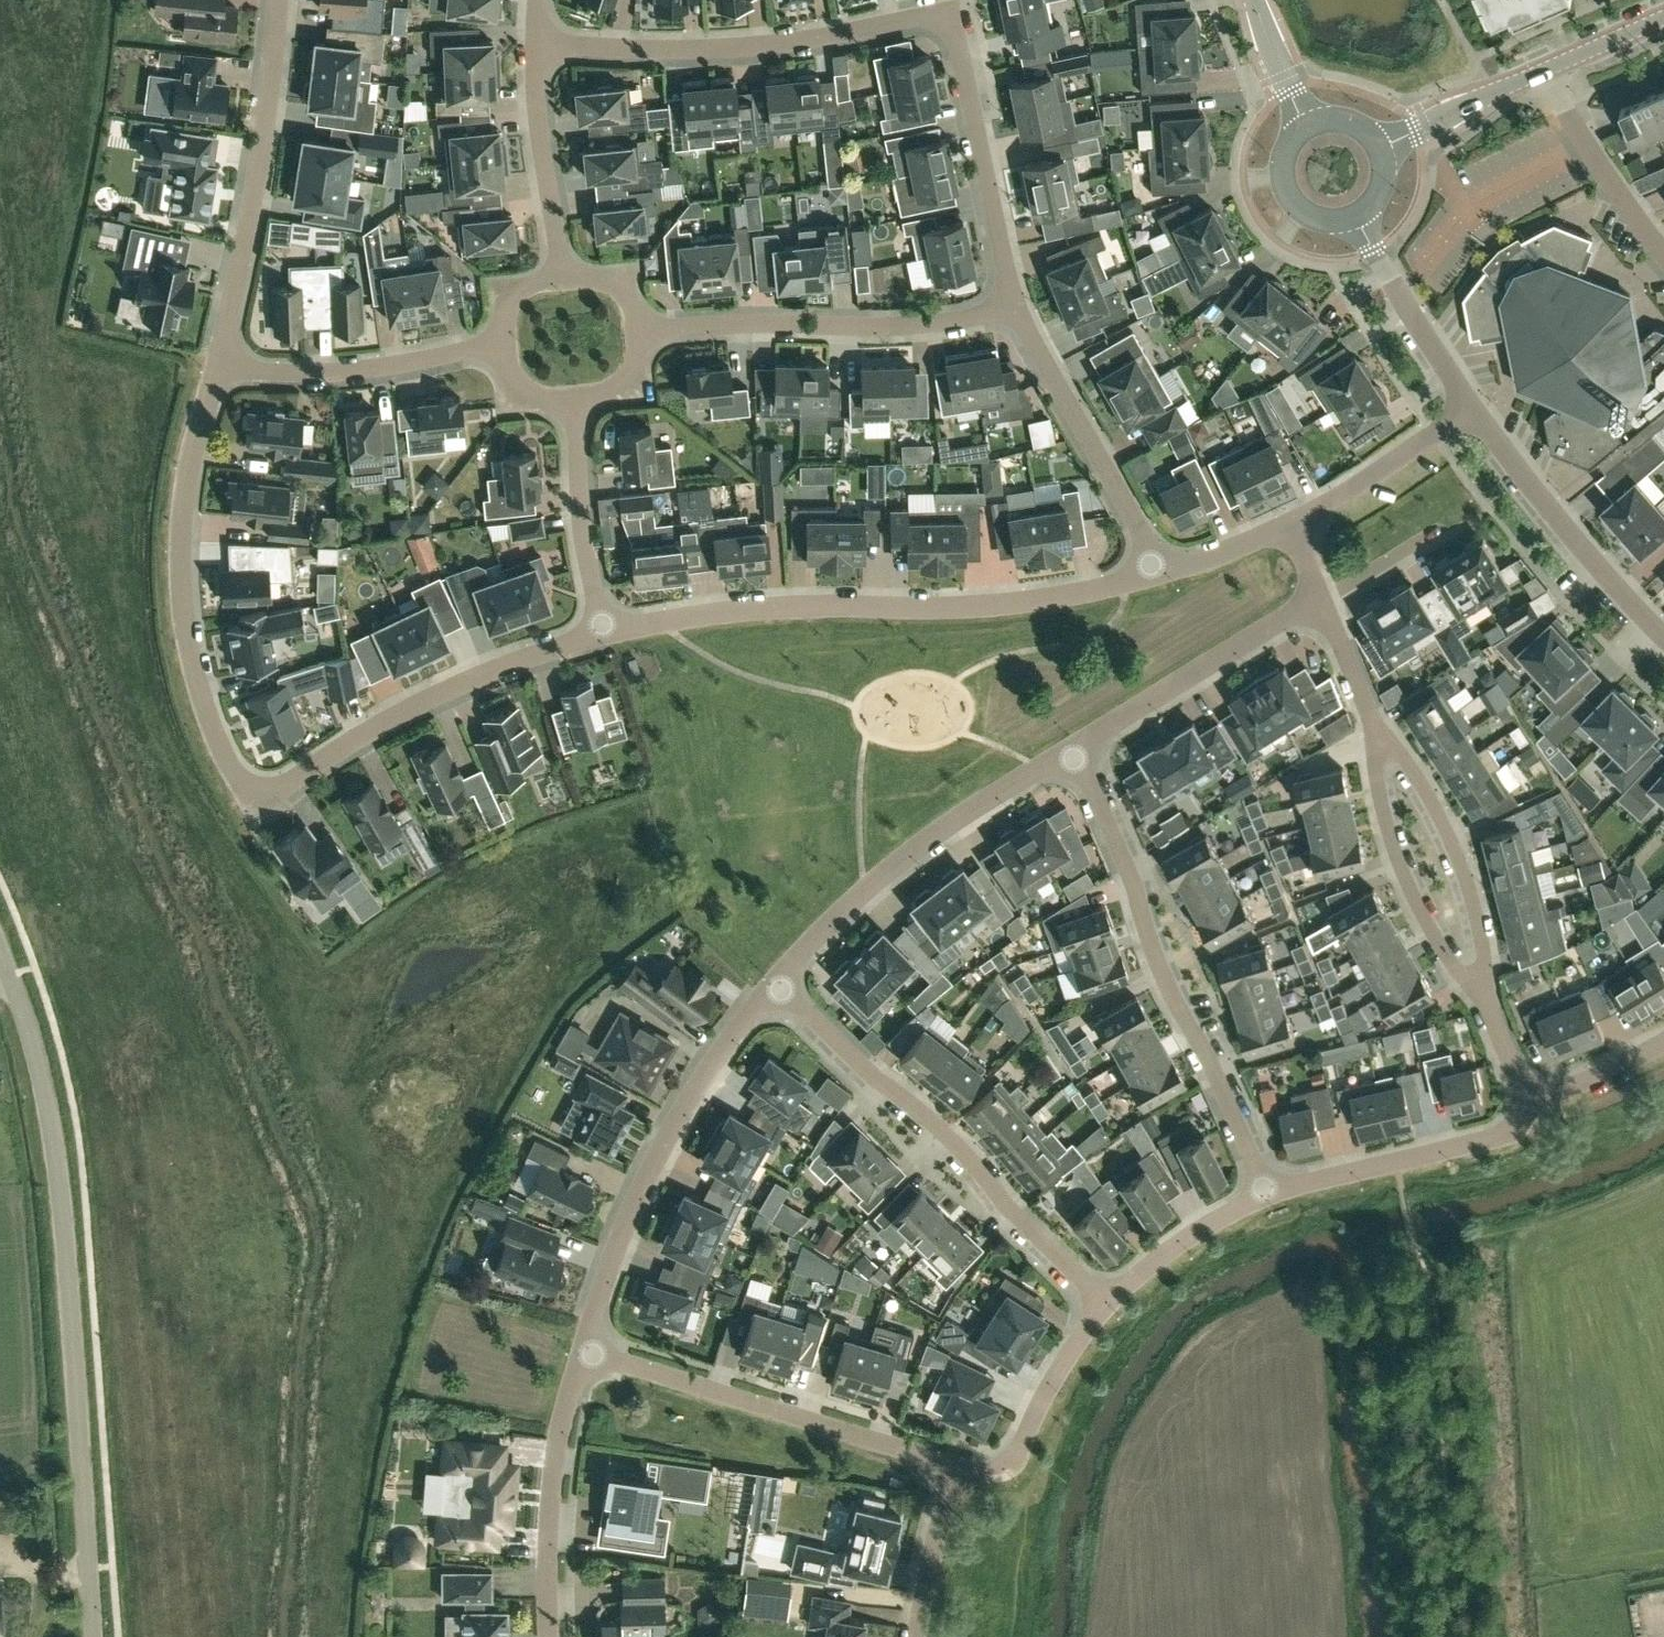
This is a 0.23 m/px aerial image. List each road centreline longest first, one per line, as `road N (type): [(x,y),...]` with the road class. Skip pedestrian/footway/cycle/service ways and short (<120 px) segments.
road 1 (residential): [(217,367),(181,485),(182,619),(209,719),(254,792),(420,693),(599,626)]
road 2 (residential): [(1008,299),(951,14),(767,46),(533,49)]
road 3 (unclassified): [(95,1636),(51,1152),(28,1035),(0,960)]
road 4 (residential): [(599,626),(709,605),(1038,592),(1157,571)]
road 5 (residential): [(1268,1188),(1069,752)]
road 6 (residential): [(1099,1301),(772,975)]
road 7 (residential): [(584,1351),(638,1195),(712,1056),(772,975)]
road 8 (residential): [(951,1454),(584,1351)]
road 9 (residential): [(633,326),(749,315),(933,316),(1008,299)]
road 10 (residential): [(772,975),(863,890),(1069,752)]
road 11 (residential): [(279,0),(217,367)]
road 12 (residential): [(1157,571),(1008,299)]
road 13 (residential): [(1663,634),(1472,405)]
road 14 (residential): [(1069,752),(1322,600)]
road 15 (residential): [(545,1636),(542,1553),(555,1453),(584,1351)]
road 16 (residential): [(1372,727),(1413,768),(1445,825),(1475,908),(1475,980)]
road 17 (residential): [(217,367),(368,369),(498,344)]
road 18 (residential): [(1475,980),(1418,907),(1385,824),(1372,727)]
road 19 (residential): [(1099,1301),(1050,1370),(1009,1455),(951,1454)]
road 20 (residential): [(573,394),(576,513),(599,626)]
road 21 (residential): [(557,273),(533,49)]
road 22 (residential): [(1663,255),(1621,202),(1541,70)]
road 23 (residential): [(1472,405),(1359,216)]
road 24 (residential): [(1293,524),(1472,405)]
road 25 (residential): [(1268,1188),(1185,1233),(1099,1301)]
road 26 (residential): [(951,1454),(917,1636)]
road 27 (residential): [(1322,600),(1475,507)]
road 28 (tertiary): [(1379,146),(1541,70)]
road 29 (tertiary): [(1306,127),(1285,155),(1294,205),(1325,222),(1359,216)]
road 30 (residential): [(1399,1163),(1508,1133),(1524,1099)]
road 31 (residential): [(1524,1099),(1663,1044)]
road 32 (residential): [(1157,571),(1293,524)]
road 33 (tertiary): [(1306,127),(1255,0)]
road 34 (residential): [(1372,727),(1322,600)]
road 35 (residential): [(1399,1163),(1268,1188)]
road 36 (tertiary): [(1541,70),(1663,17)]
road 37 (residential): [(1524,1099),(1475,980)]

